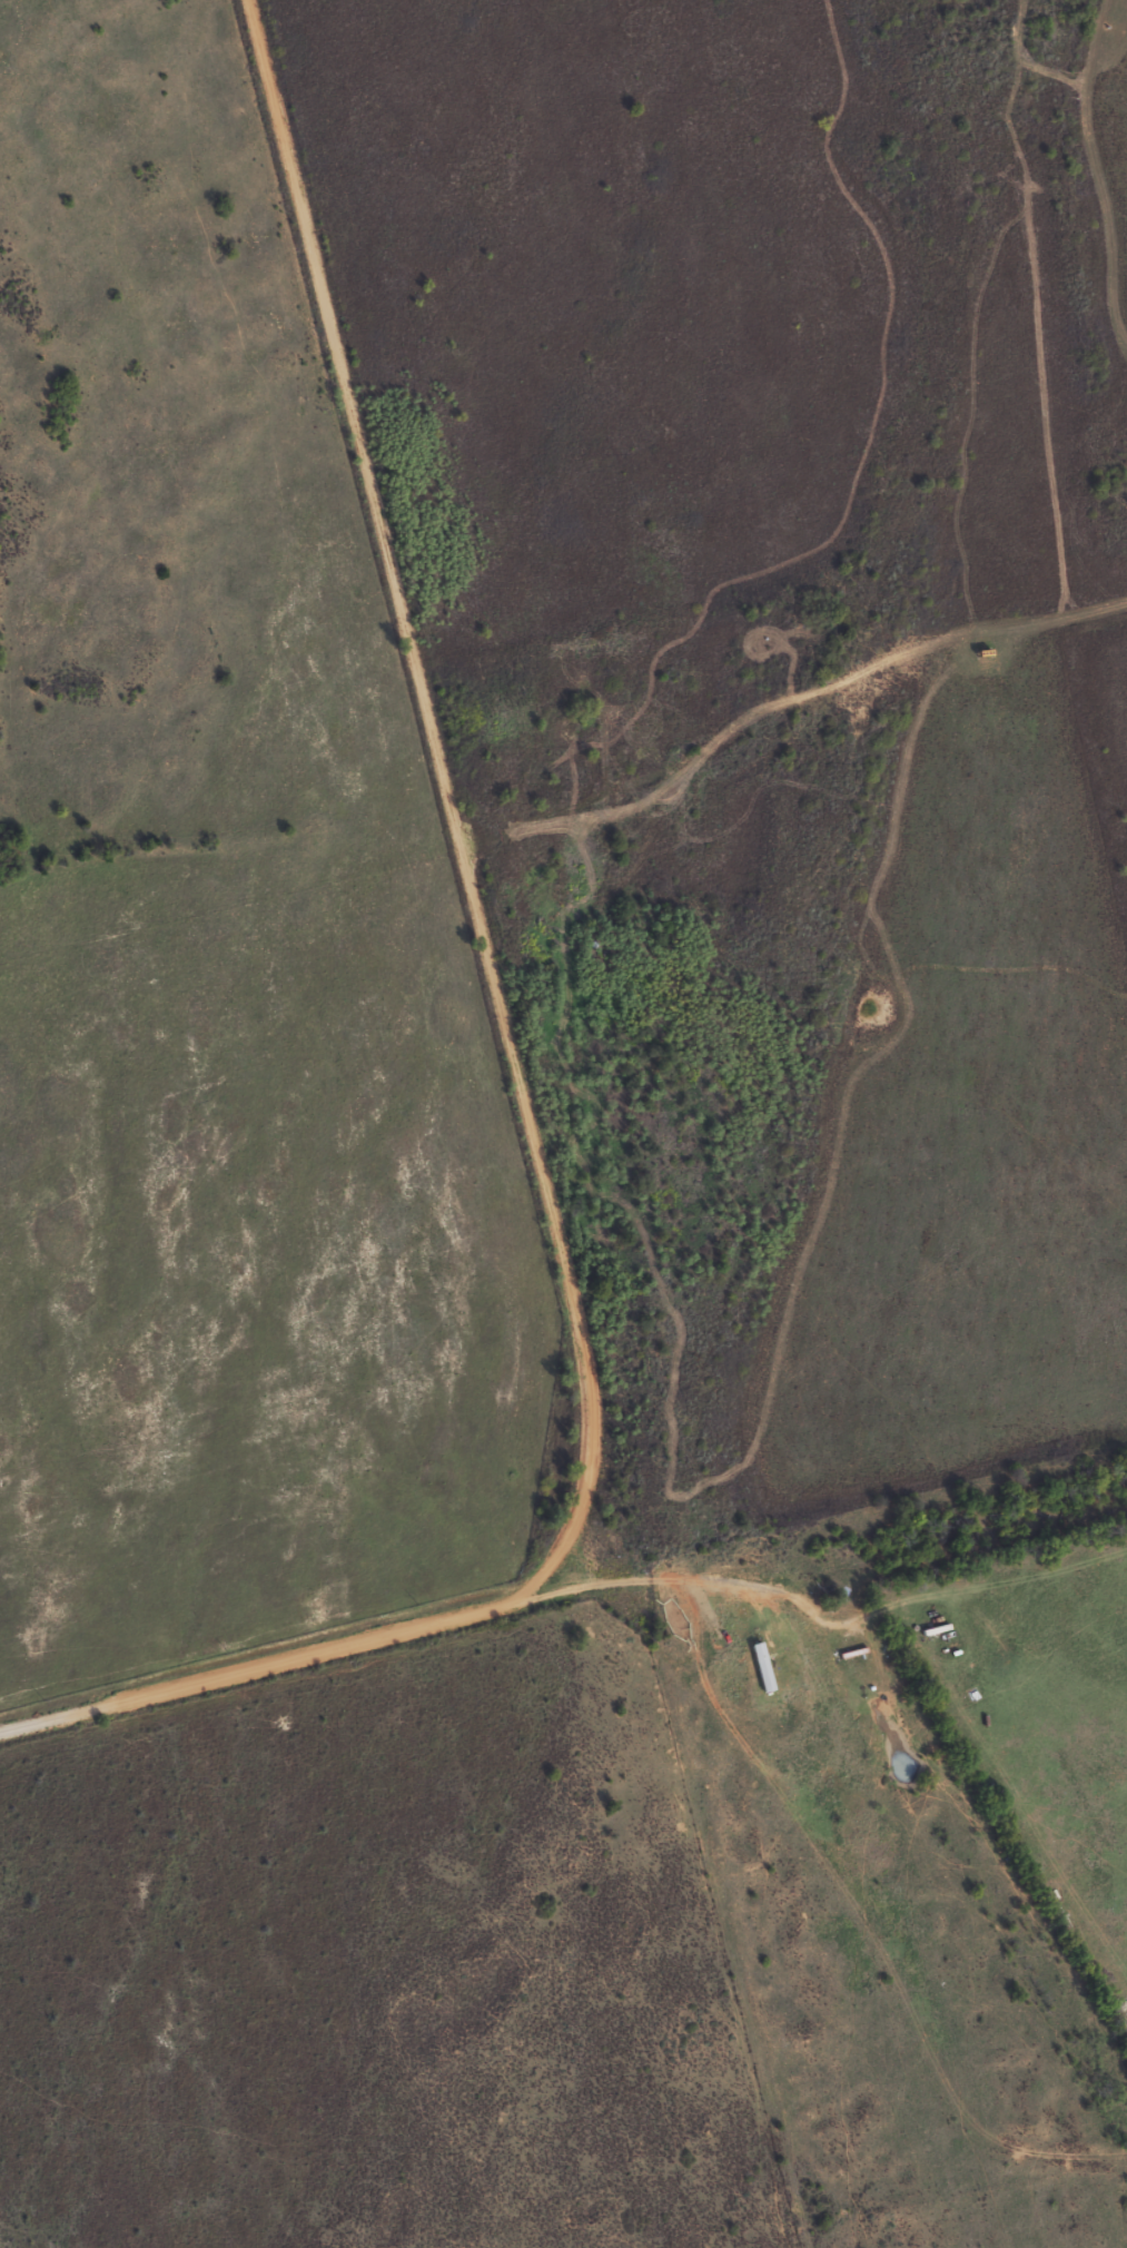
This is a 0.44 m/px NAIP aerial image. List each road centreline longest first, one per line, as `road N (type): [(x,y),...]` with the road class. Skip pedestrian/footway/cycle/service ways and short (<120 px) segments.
road 1 (residential): [(525,1595),(580,1527),(592,1477),(592,1397),(241,0)]
road 2 (track): [(453,841),(639,805),(729,727),(999,627),(1126,605)]
road 3 (residential): [(525,1595),(0,1732)]
road 4 (track): [(1126,357),(1109,300),(1106,224),(1080,107),(1105,0)]

